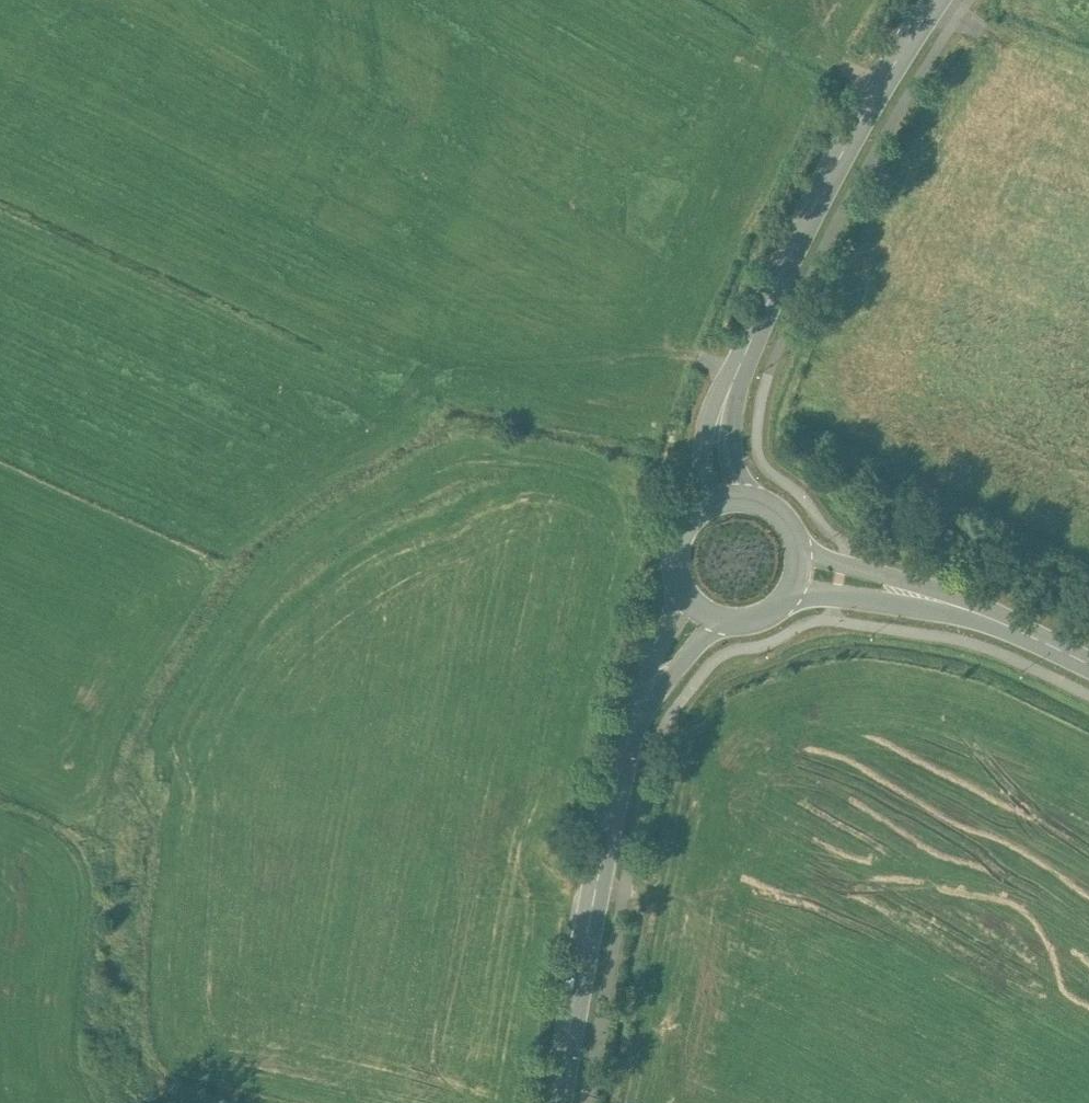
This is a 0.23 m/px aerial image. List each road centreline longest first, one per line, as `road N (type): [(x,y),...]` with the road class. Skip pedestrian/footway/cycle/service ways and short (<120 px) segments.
road 1 (tertiary): [(936,0),(848,141),(756,324),(715,436),(721,499)]
road 2 (secondary): [(556,1102),(629,741),(649,689),(702,611)]
road 3 (secondary): [(800,572),(925,597),(1016,625),(1088,662)]
road 4 (secondary): [(721,499),(688,522),(676,559),(688,597),(702,611)]
road 5 (secondary): [(800,572),(801,551),(781,514),(743,497),(721,499)]
road 6 (secondary): [(702,611),(741,623),(761,618),(793,592),(800,572)]

